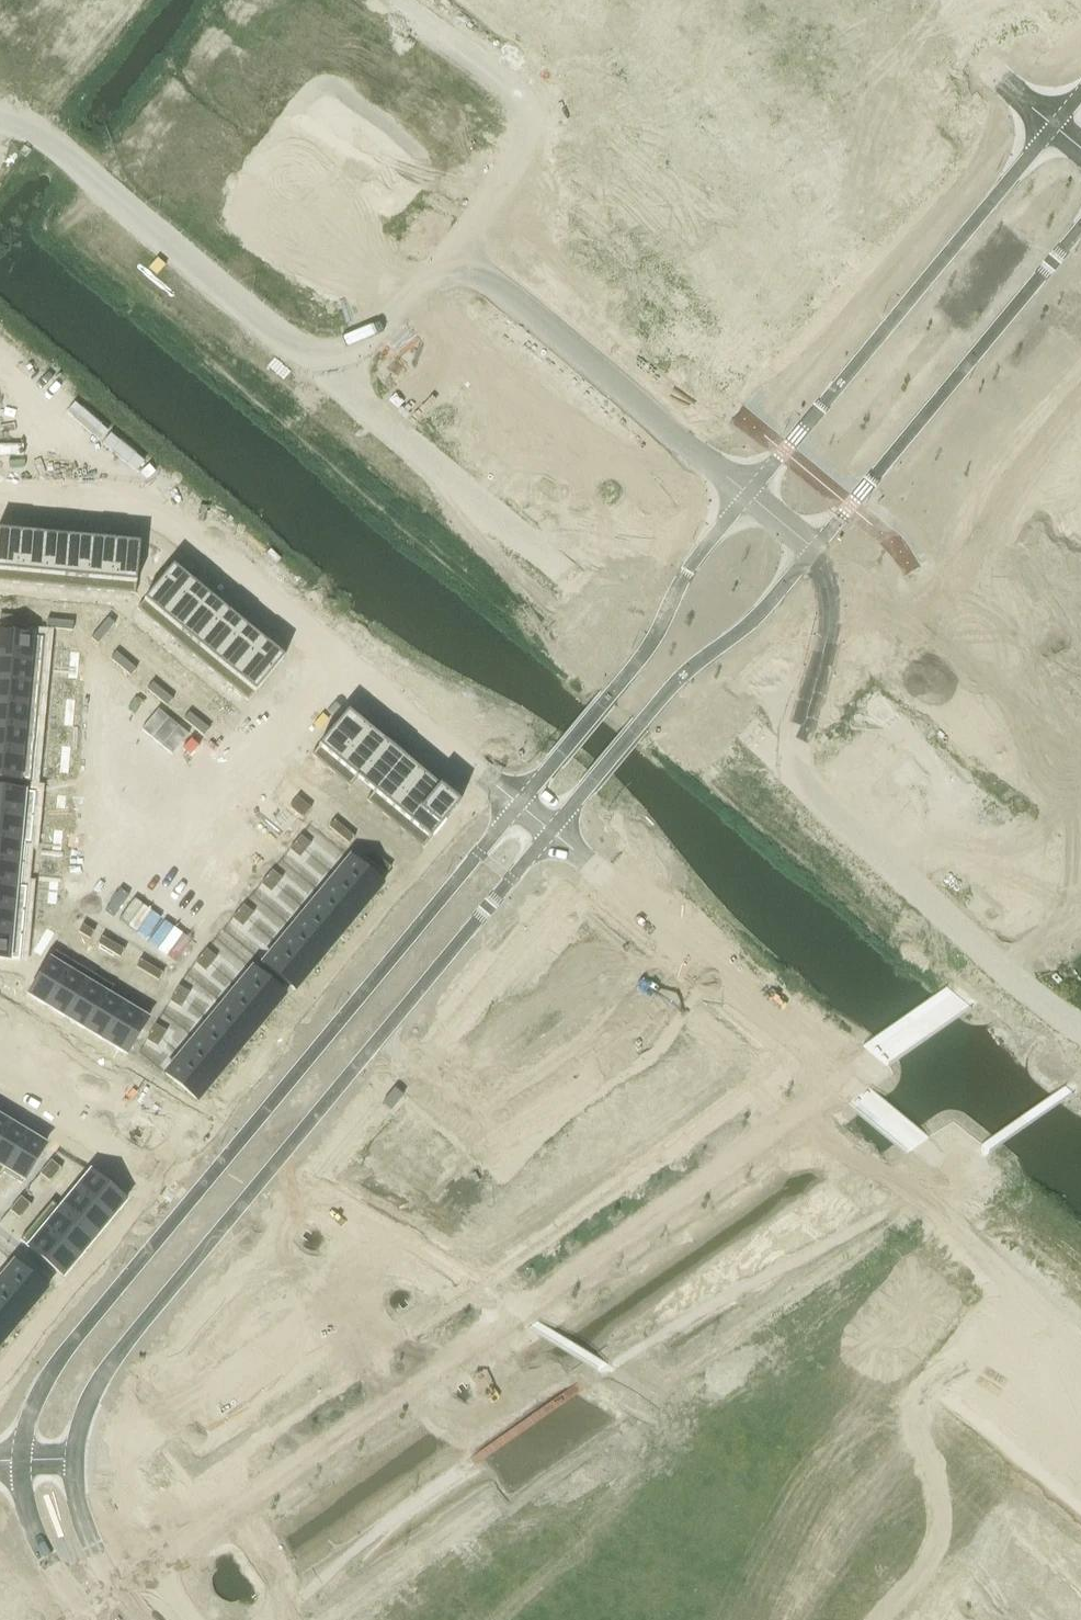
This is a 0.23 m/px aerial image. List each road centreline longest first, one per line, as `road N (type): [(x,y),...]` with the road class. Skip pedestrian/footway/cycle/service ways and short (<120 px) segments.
road 1 (track): [(0,123),(45,143),(292,352),(333,360),(374,339),(404,310),(500,191),(528,133),(519,94),(396,0)]
road 2 (tertiary): [(518,804),(58,1359),(33,1402),(20,1462)]
road 3 (residential): [(518,804),(161,509),(0,496)]
road 4 (tertiary): [(74,1460),(98,1380),(369,1048)]
road 5 (tertiary): [(1053,125),(746,495)]
road 6 (residential): [(369,1048),(489,1142),(617,1052),(693,964)]
road 7 (tertiary): [(811,553),(1080,224)]
road 8 (tertiary): [(746,495),(690,565),(648,646),(518,804)]
road 9 (tertiary): [(550,831),(685,672),(748,622),(811,553)]
road 10 (residential): [(746,495),(458,245)]
road 11 (track): [(1007,963),(742,728)]
road 12 (residential): [(637,1550),(907,1358)]
road 13 (track): [(565,573),(333,360)]
road 14 (tertiary): [(369,1048),(550,831)]
road 15 (residential): [(289,1330),(142,1444),(122,1456),(74,1460)]
road 16 (residential): [(907,1358),(1034,1242),(1080,1281)]
road 17 (residential): [(792,769),(826,634),(826,589),(811,553)]
road 18 (residential): [(907,1358),(1080,1491)]
road 19 (residential): [(693,964),(550,831)]
road 20 (tertiary): [(142,1619),(81,1517),(74,1460)]
road 21 (tertiary): [(20,1462),(35,1541),(90,1619)]
road 22 (residential): [(798,1044),(693,964)]

